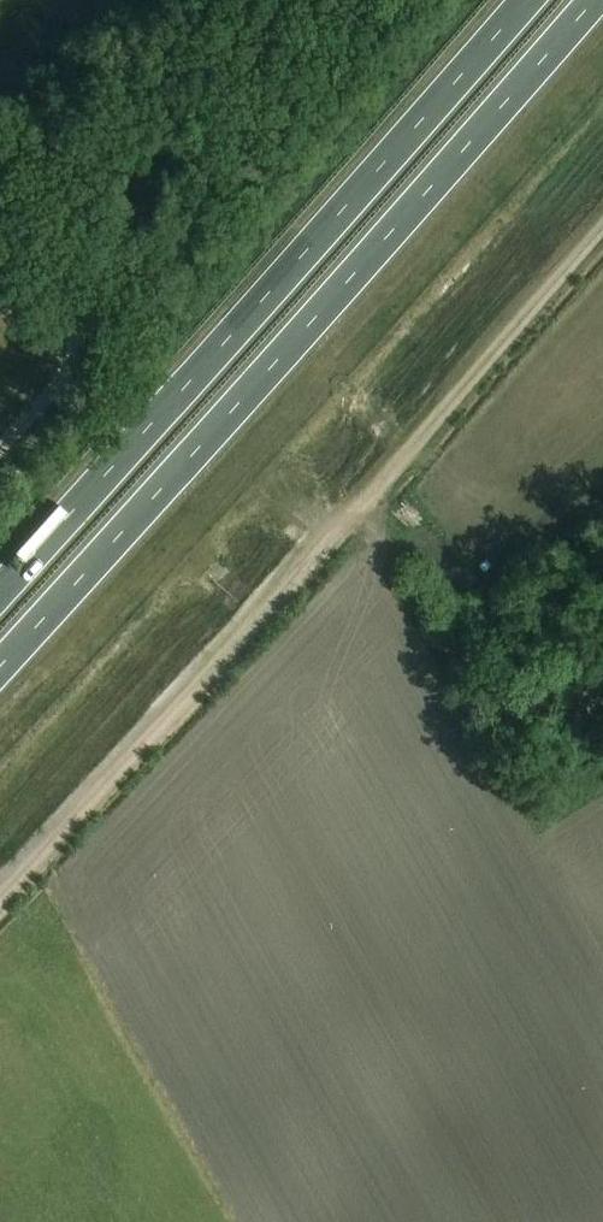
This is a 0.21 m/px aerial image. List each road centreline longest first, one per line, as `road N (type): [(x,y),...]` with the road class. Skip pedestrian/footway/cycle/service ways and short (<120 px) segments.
road 1 (track): [(602,226),(0,901)]
road 2 (trunk): [(0,667),(593,0)]
road 3 (trunk): [(527,0),(0,592)]
road 4 (track): [(366,499),(552,833)]
road 5 (unclassified): [(0,447),(53,390),(73,343),(62,292),(21,230)]

